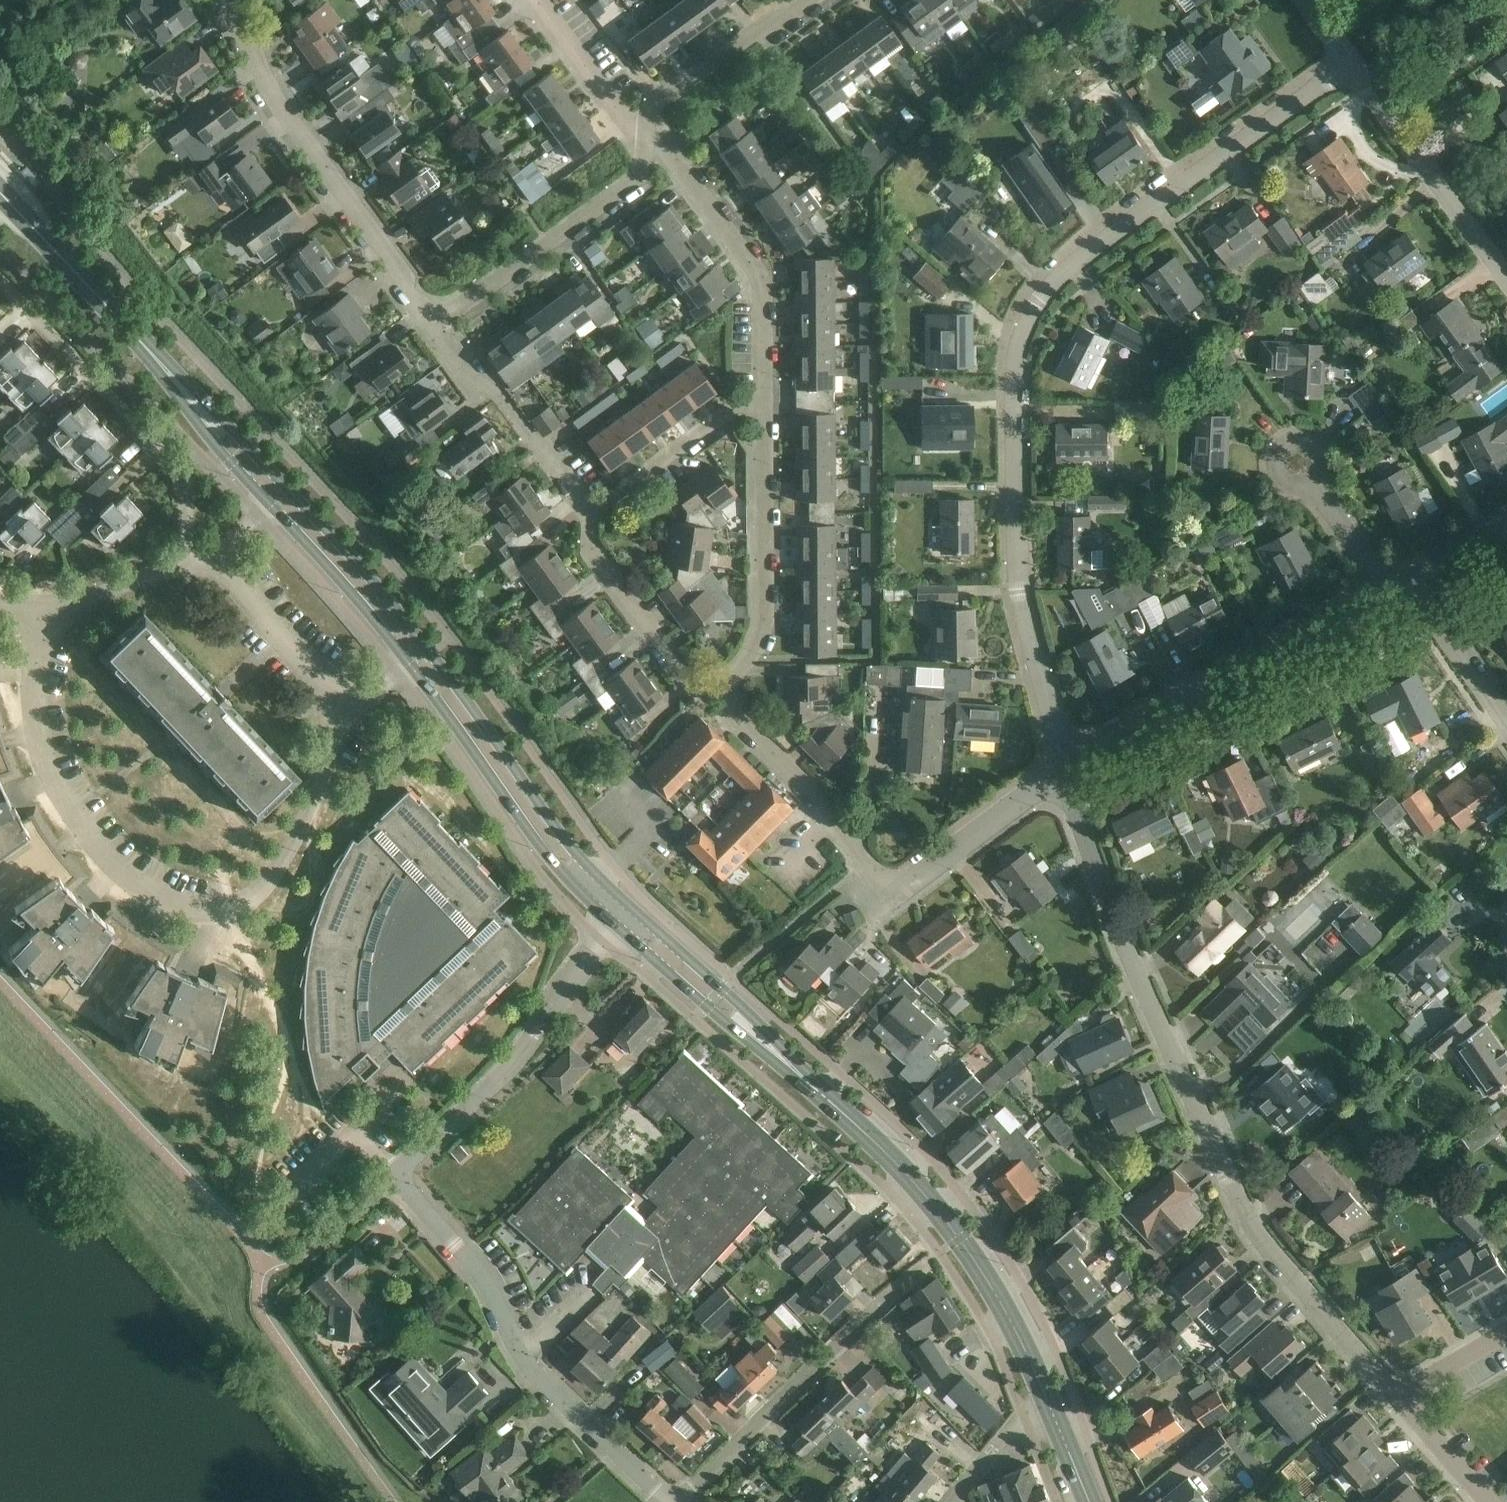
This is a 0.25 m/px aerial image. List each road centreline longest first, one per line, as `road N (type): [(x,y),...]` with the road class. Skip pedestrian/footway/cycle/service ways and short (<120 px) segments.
road 1 (residential): [(1066,768),(1020,593),(1015,534),(1015,364),(1037,303),(1074,264),(1350,63)]
road 2 (residential): [(1399,1396),(1253,1228),(1110,908),(1066,768)]
road 3 (residential): [(347,707),(312,804),(264,887),(218,910),(169,902),(120,869),(73,814),(42,752),(32,673),(40,610)]
road 4 (residential): [(670,1501),(539,1379),(475,1268),(394,1172)]
road 5 (primary): [(1052,1412),(1007,1314),(960,1240),(908,1176),(805,1079)]
road 6 (residential): [(432,325),(266,86),(229,0)]
road 7 (residential): [(1066,768),(1403,587)]
road 8 (residential): [(186,562),(190,497),(165,451),(0,280)]
road 9 (residential): [(678,1501),(927,1265)]
road 10 (unclassified): [(394,1172),(487,1090),(612,921)]
road 11 (primary): [(412,668),(538,842),(612,921)]
road 12 (primary): [(626,903),(553,824),(430,654)]
road 13 (residential): [(724,683),(748,660),(764,624),(761,387)]
road 14 (residential): [(432,325),(639,175),(643,136)]
road 15 (residential): [(761,387),(762,295),(748,256),(674,158),(643,136)]
road 16 (residential): [(911,883),(884,884),(866,867),(803,781),(730,709),(724,683)]
road 17 (residential): [(1506,276),(1350,63)]
road 18 (primary): [(805,1079),(739,1005),(626,903)]
road 19 (residential): [(588,516),(499,394),(469,378),(432,325)]
road 20 (primary): [(612,921),(805,1079)]
road 21 (primary): [(162,366),(0,193)]
road 22 (residential): [(724,683),(701,683),(682,672),(589,546),(588,516)]
road 23 (residential): [(643,136),(648,109),(807,0)]
road 24 (residential): [(588,516),(761,387)]
road 25 (primary): [(430,654),(292,494)]
road 26 (primary): [(275,510),(412,668)]
road 27 (residential): [(216,547),(347,707)]
road 28 (residential): [(911,883),(1066,768)]
road 29 (primary): [(162,366),(218,448),(275,510)]
road 30 (primary): [(292,494),(162,366)]
road 31 (residential): [(643,136),(624,123),(534,0)]
road 32 (residential): [(1506,719),(1441,625),(1403,587)]
road 33 (residential): [(40,610),(186,562)]
road 34 (residential): [(1403,587),(1308,480)]
road 35 (track): [(1392,119),(1506,34)]
road 36 (residential): [(1052,1412),(1009,1430),(949,1501)]
road 37 (residential): [(1490,1501),(1399,1396)]
road 38 (unclassified): [(298,1255),(394,1172)]
road 39 (residential): [(1399,1396),(1506,1333)]

